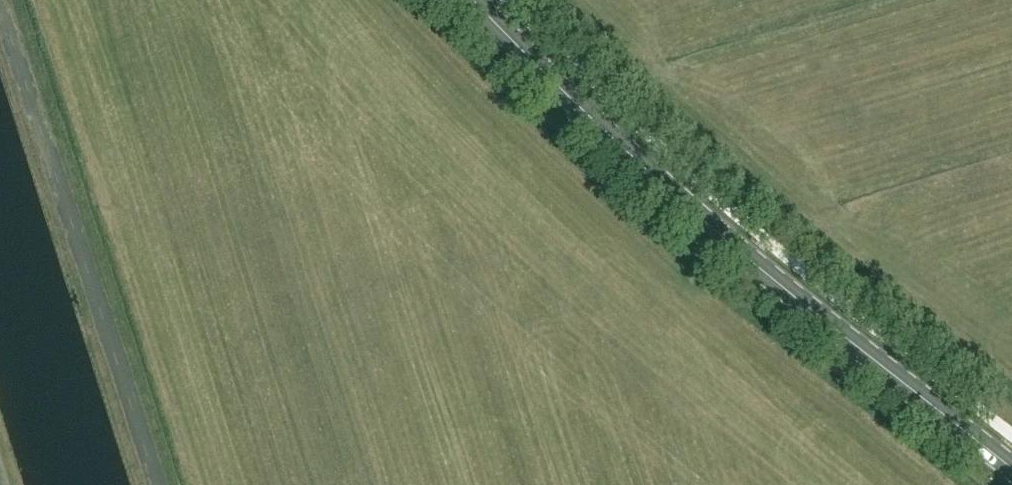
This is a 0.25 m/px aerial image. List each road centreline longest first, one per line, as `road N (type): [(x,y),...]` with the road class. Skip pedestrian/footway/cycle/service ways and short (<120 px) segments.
road 1 (secondary): [(1011,467),(756,263),(474,0)]
road 2 (track): [(154,484),(0,3)]

